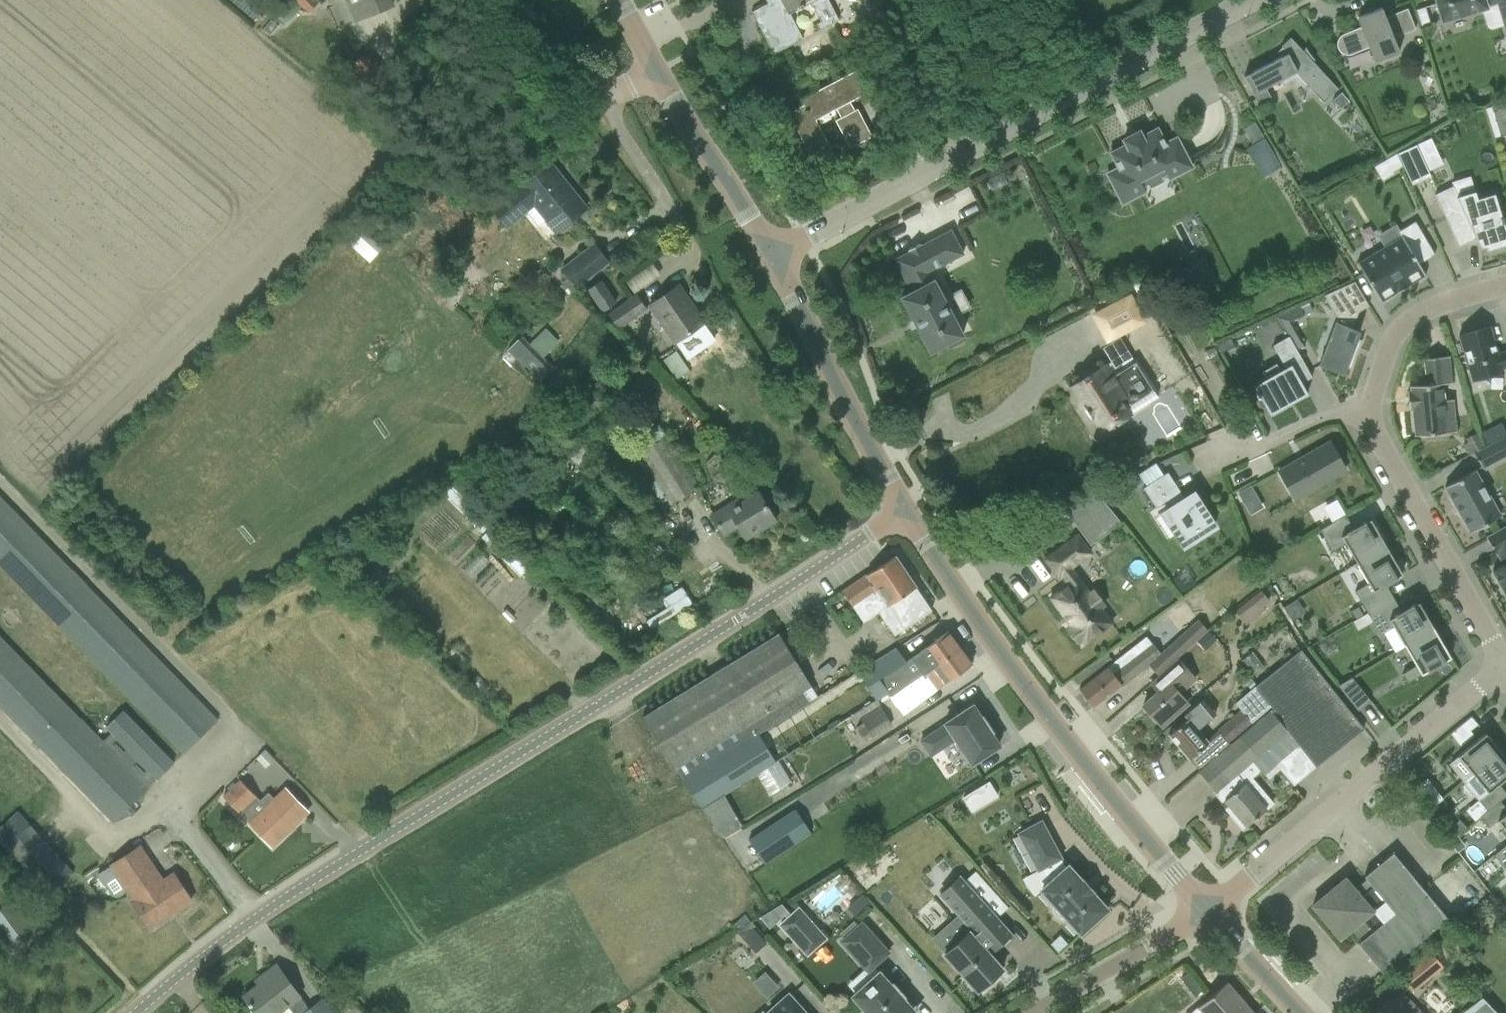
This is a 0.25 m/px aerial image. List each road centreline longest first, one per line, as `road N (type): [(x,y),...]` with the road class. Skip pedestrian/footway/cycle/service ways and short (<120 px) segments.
road 1 (unclassified): [(135,1012),(273,905),(905,513)]
road 2 (residential): [(771,257),(1252,0)]
road 3 (secondary): [(1208,906),(1038,704),(905,513)]
road 4 (residential): [(1208,906),(1505,665)]
road 5 (secondary): [(905,513),(771,257)]
road 6 (residential): [(1505,665),(1364,415)]
road 7 (secondary): [(771,257),(654,70)]
road 8 (residential): [(1364,415),(1403,323),(1505,284)]
road 9 (residential): [(1208,906),(1030,1012)]
road 10 (unclassified): [(654,70),(627,86),(587,89),(519,0)]
road 11 (residential): [(1364,415),(1323,414),(1225,459)]
road 12 (secondary): [(1300,1012),(1208,906)]

